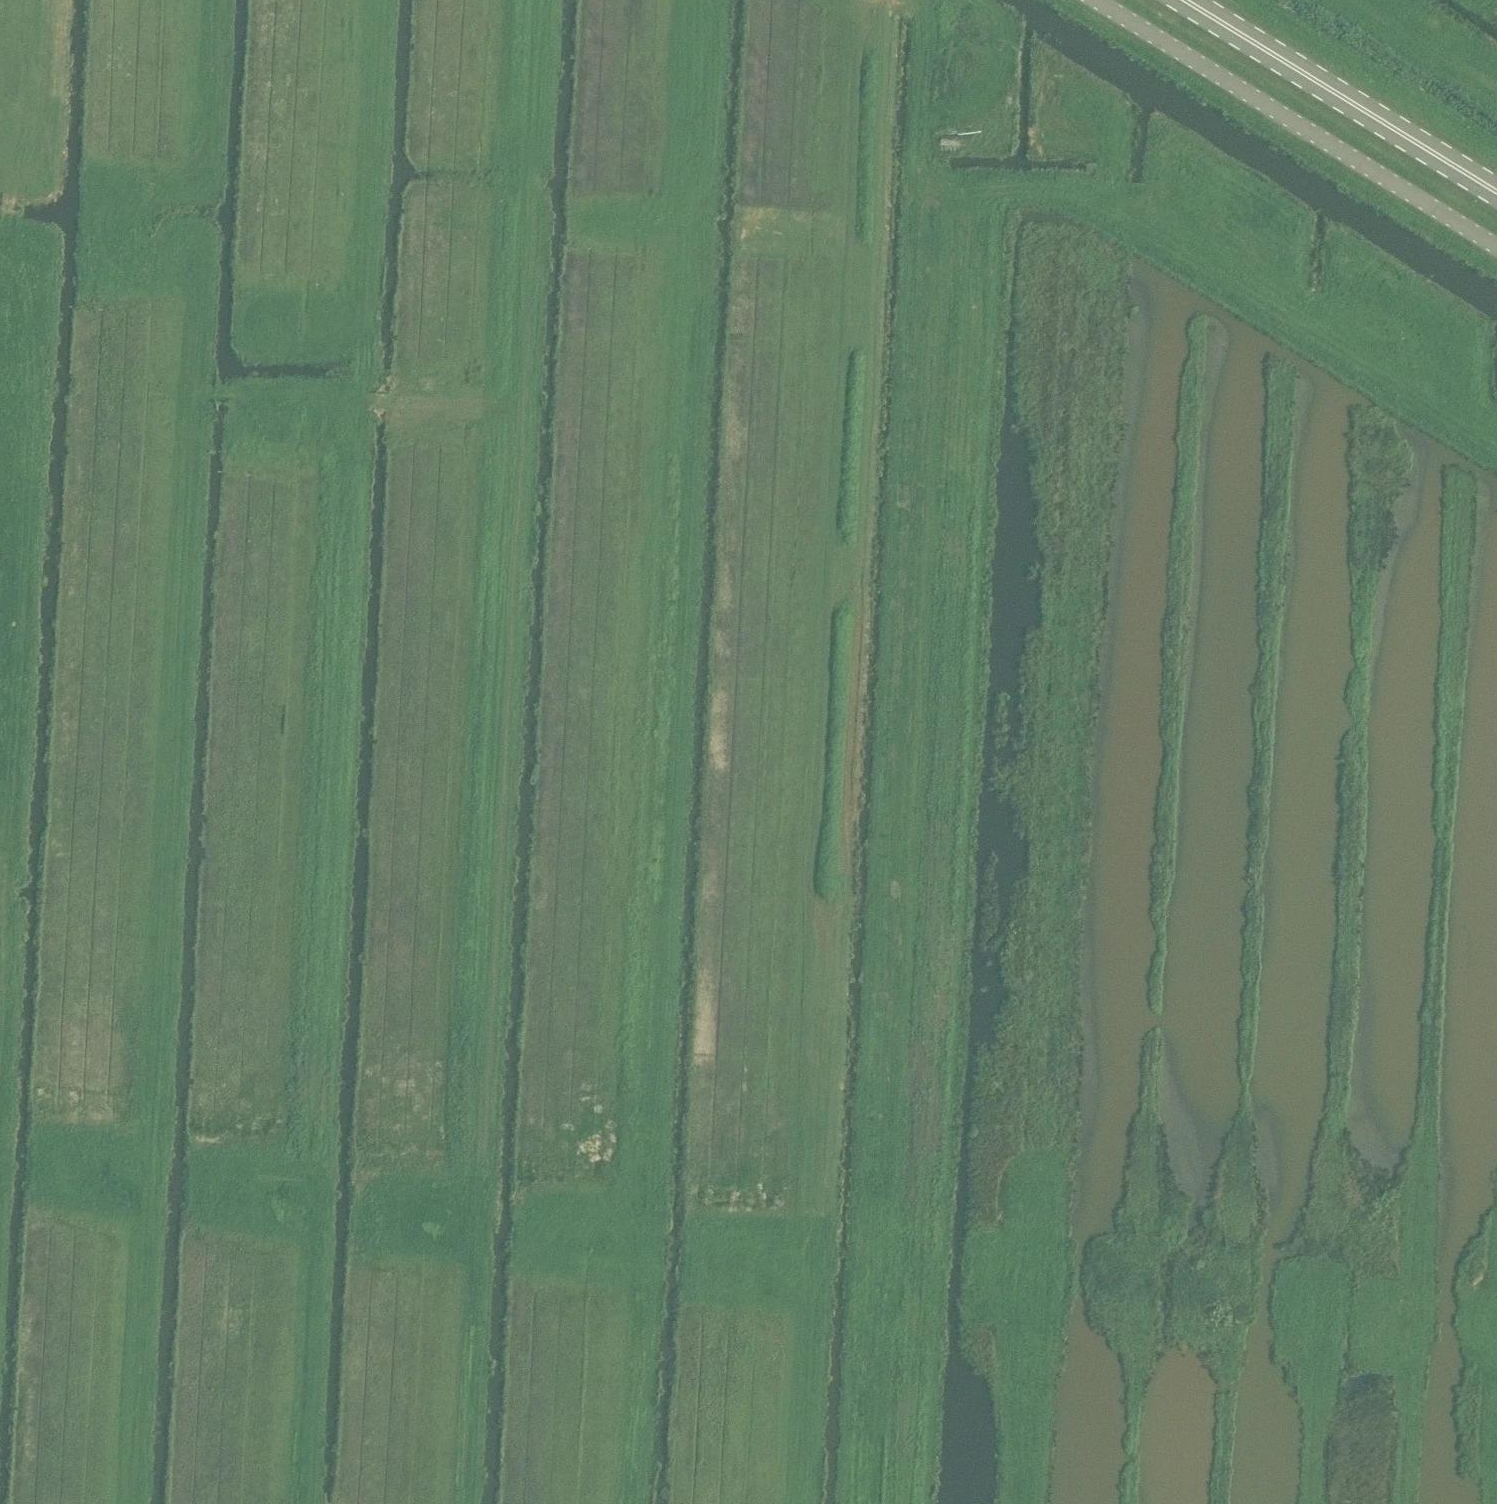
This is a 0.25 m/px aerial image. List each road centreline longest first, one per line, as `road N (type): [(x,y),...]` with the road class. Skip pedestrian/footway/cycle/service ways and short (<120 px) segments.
road 1 (unclassified): [(1496,249),(1094,0)]
road 2 (primary): [(1180,0),(1496,195)]

